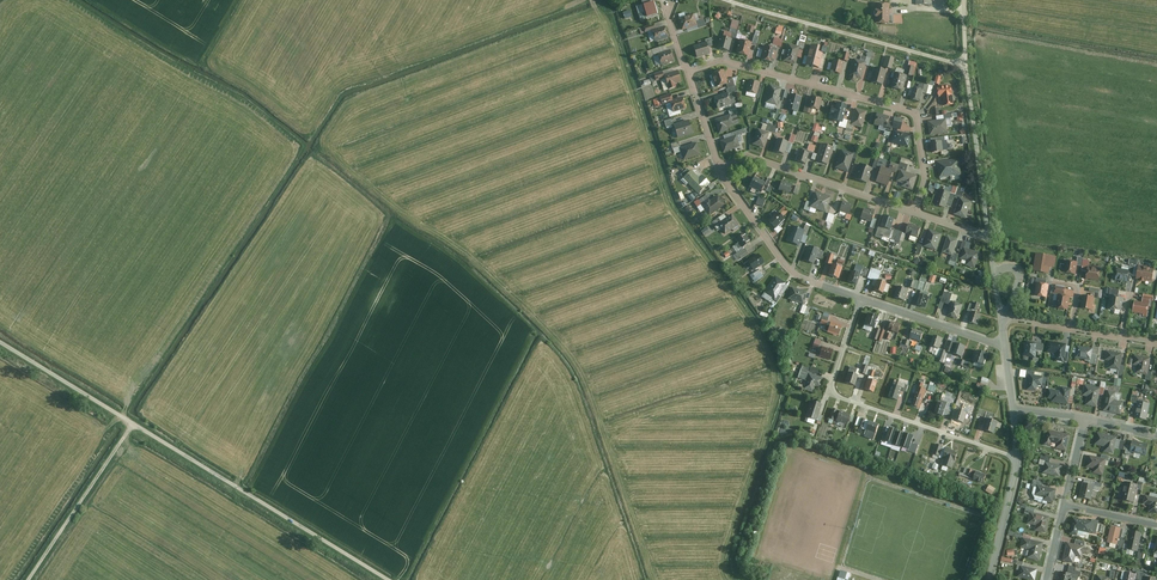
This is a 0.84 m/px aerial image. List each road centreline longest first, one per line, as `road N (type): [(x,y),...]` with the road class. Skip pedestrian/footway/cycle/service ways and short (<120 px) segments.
road 1 (unclassified): [(0,341),(388,579)]
road 2 (residential): [(689,73),(722,63),(912,112),(925,179),(915,213)]
road 3 (residential): [(861,300),(830,395),(1017,458)]
road 4 (track): [(965,66),(728,0)]
road 5 (unclassified): [(989,238),(963,0)]
road 6 (residential): [(915,213),(761,160),(720,168)]
road 7 (residential): [(861,300),(785,265),(720,168)]
road 8 (track): [(29,579),(134,422)]
road 9 (residential): [(1004,317),(1156,343)]
road 10 (residential): [(1004,345),(861,300)]
road 11 (residential): [(990,579),(1017,458)]

